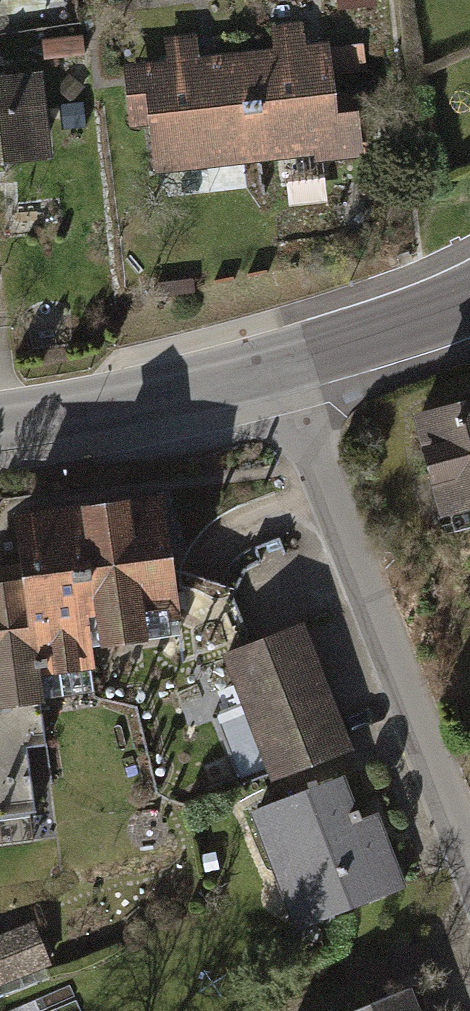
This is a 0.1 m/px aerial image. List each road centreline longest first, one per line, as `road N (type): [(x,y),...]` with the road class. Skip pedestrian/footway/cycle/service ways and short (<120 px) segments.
road 1 (residential): [(281,362),(469,856)]
road 2 (tertiary): [(0,422),(281,362)]
road 3 (tertiary): [(281,362),(469,299)]

